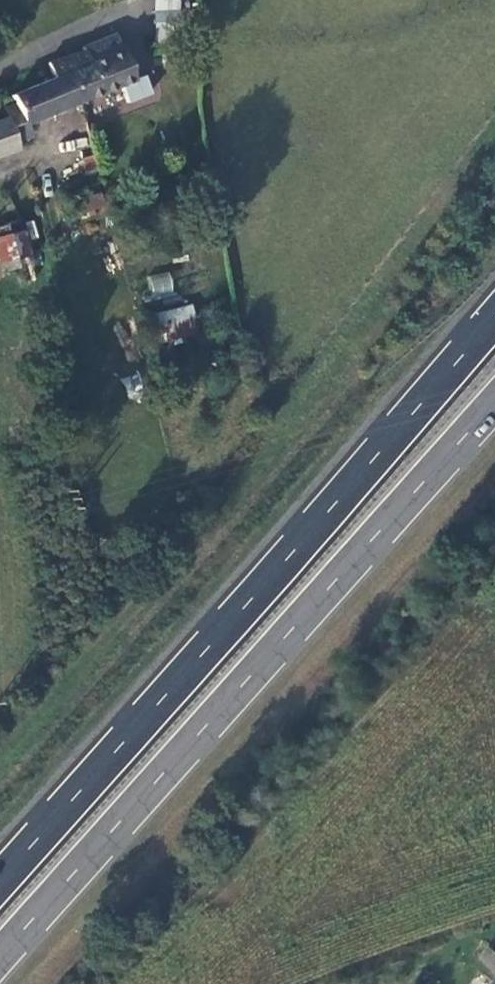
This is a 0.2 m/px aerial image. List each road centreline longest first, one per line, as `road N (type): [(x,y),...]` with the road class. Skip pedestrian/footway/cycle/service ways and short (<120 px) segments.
road 1 (trunk): [(494,316),(0,878)]
road 2 (trunk): [(0,954),(494,401)]

